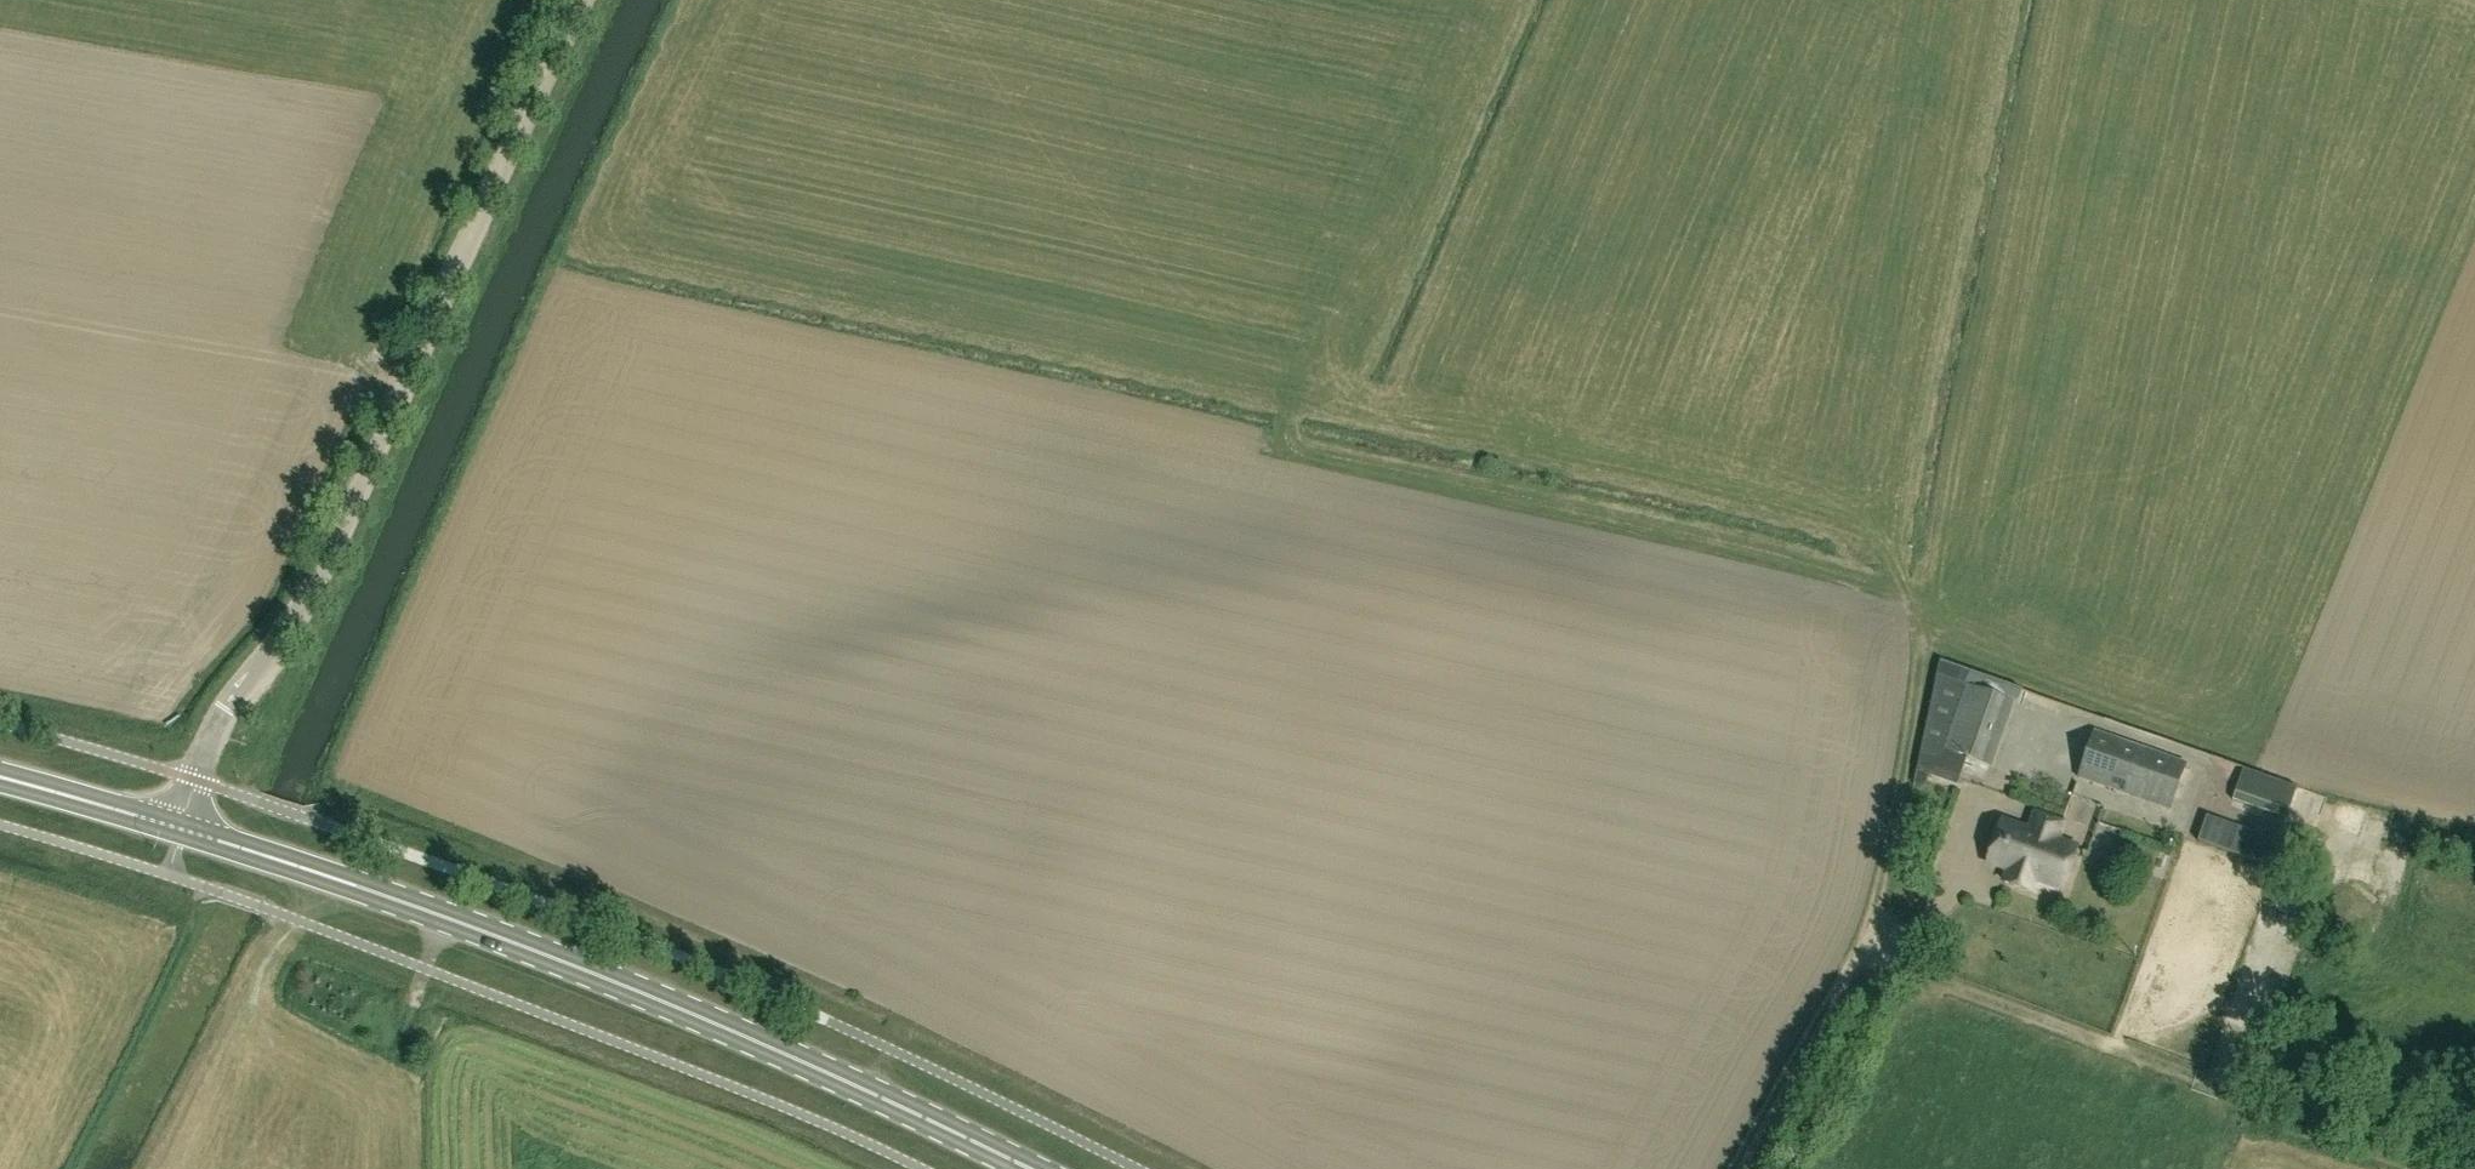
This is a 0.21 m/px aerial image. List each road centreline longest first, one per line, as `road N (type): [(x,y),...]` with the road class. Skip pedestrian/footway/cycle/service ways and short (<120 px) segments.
road 1 (tertiary): [(182,828),(227,708),(313,591),(583,0)]
road 2 (secondary): [(1034,1168),(805,1060),(529,946),(182,828)]
road 3 (secondary): [(182,828),(0,780)]

